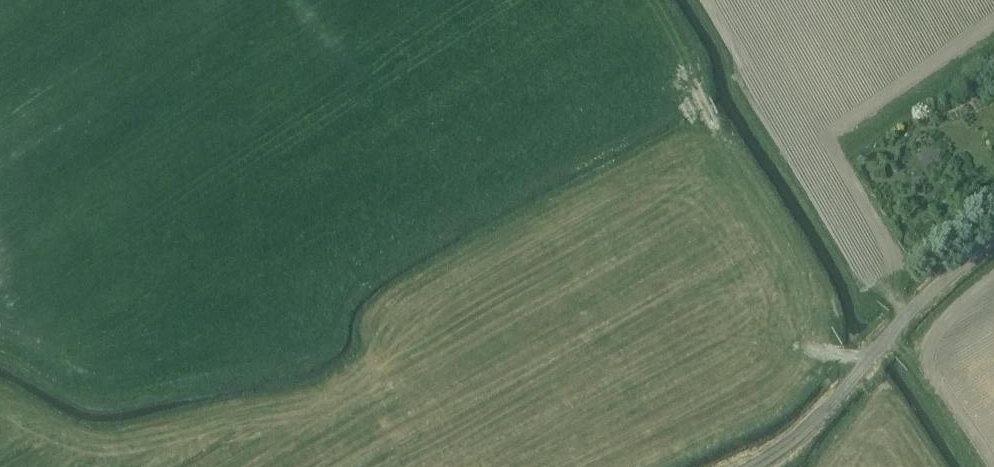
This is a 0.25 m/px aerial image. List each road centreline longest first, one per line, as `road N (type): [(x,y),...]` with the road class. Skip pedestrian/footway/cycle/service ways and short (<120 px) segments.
road 1 (unclassified): [(749,466),(794,438),(902,317),(993,238)]

